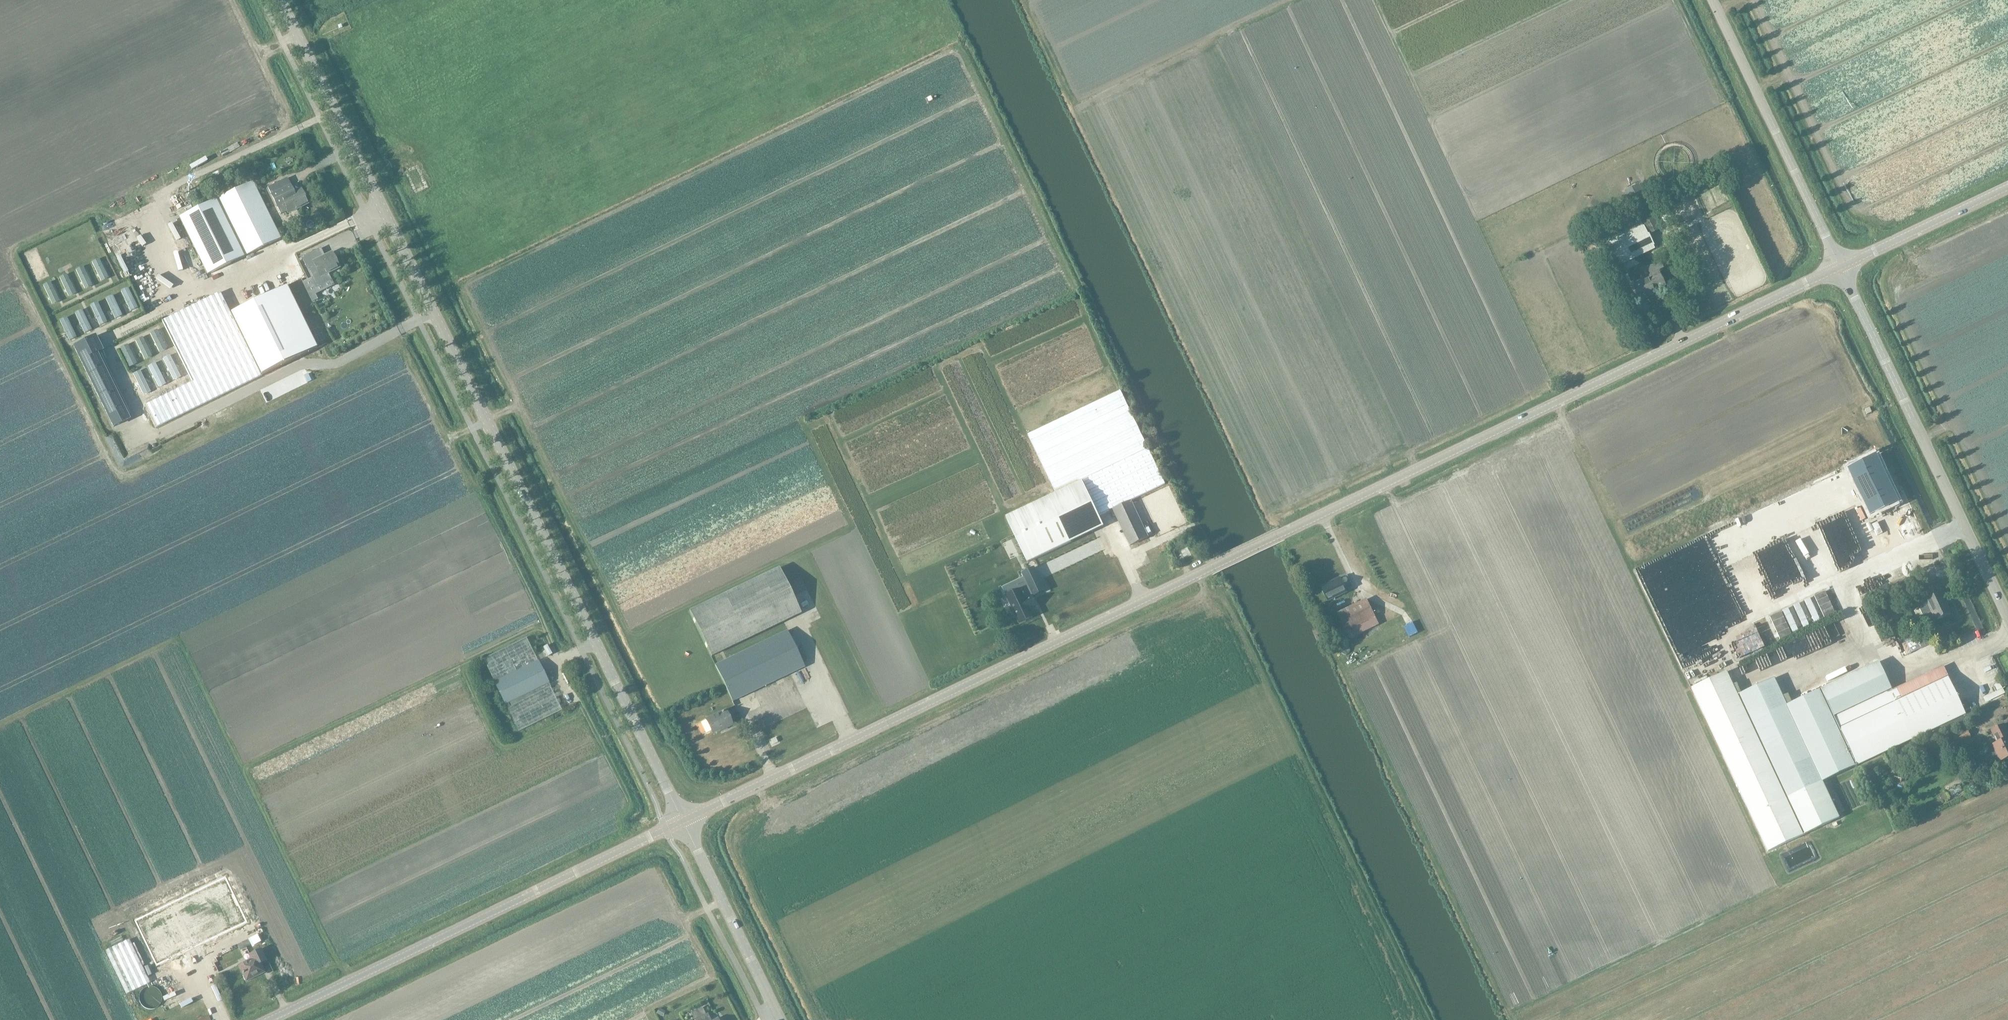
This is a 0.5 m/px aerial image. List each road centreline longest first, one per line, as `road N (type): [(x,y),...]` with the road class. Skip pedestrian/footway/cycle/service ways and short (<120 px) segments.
road 1 (tertiary): [(683,820),(1839,267)]
road 2 (unclassified): [(683,820),(280,0)]
road 3 (tertiary): [(268,1019),(683,820)]
road 4 (unclassified): [(2007,618),(1839,267)]
road 5 (unclassified): [(1839,267),(1713,0)]
road 6 (unclassified): [(781,1019),(683,820)]
road 7 (tertiary): [(1839,267),(2007,186)]

